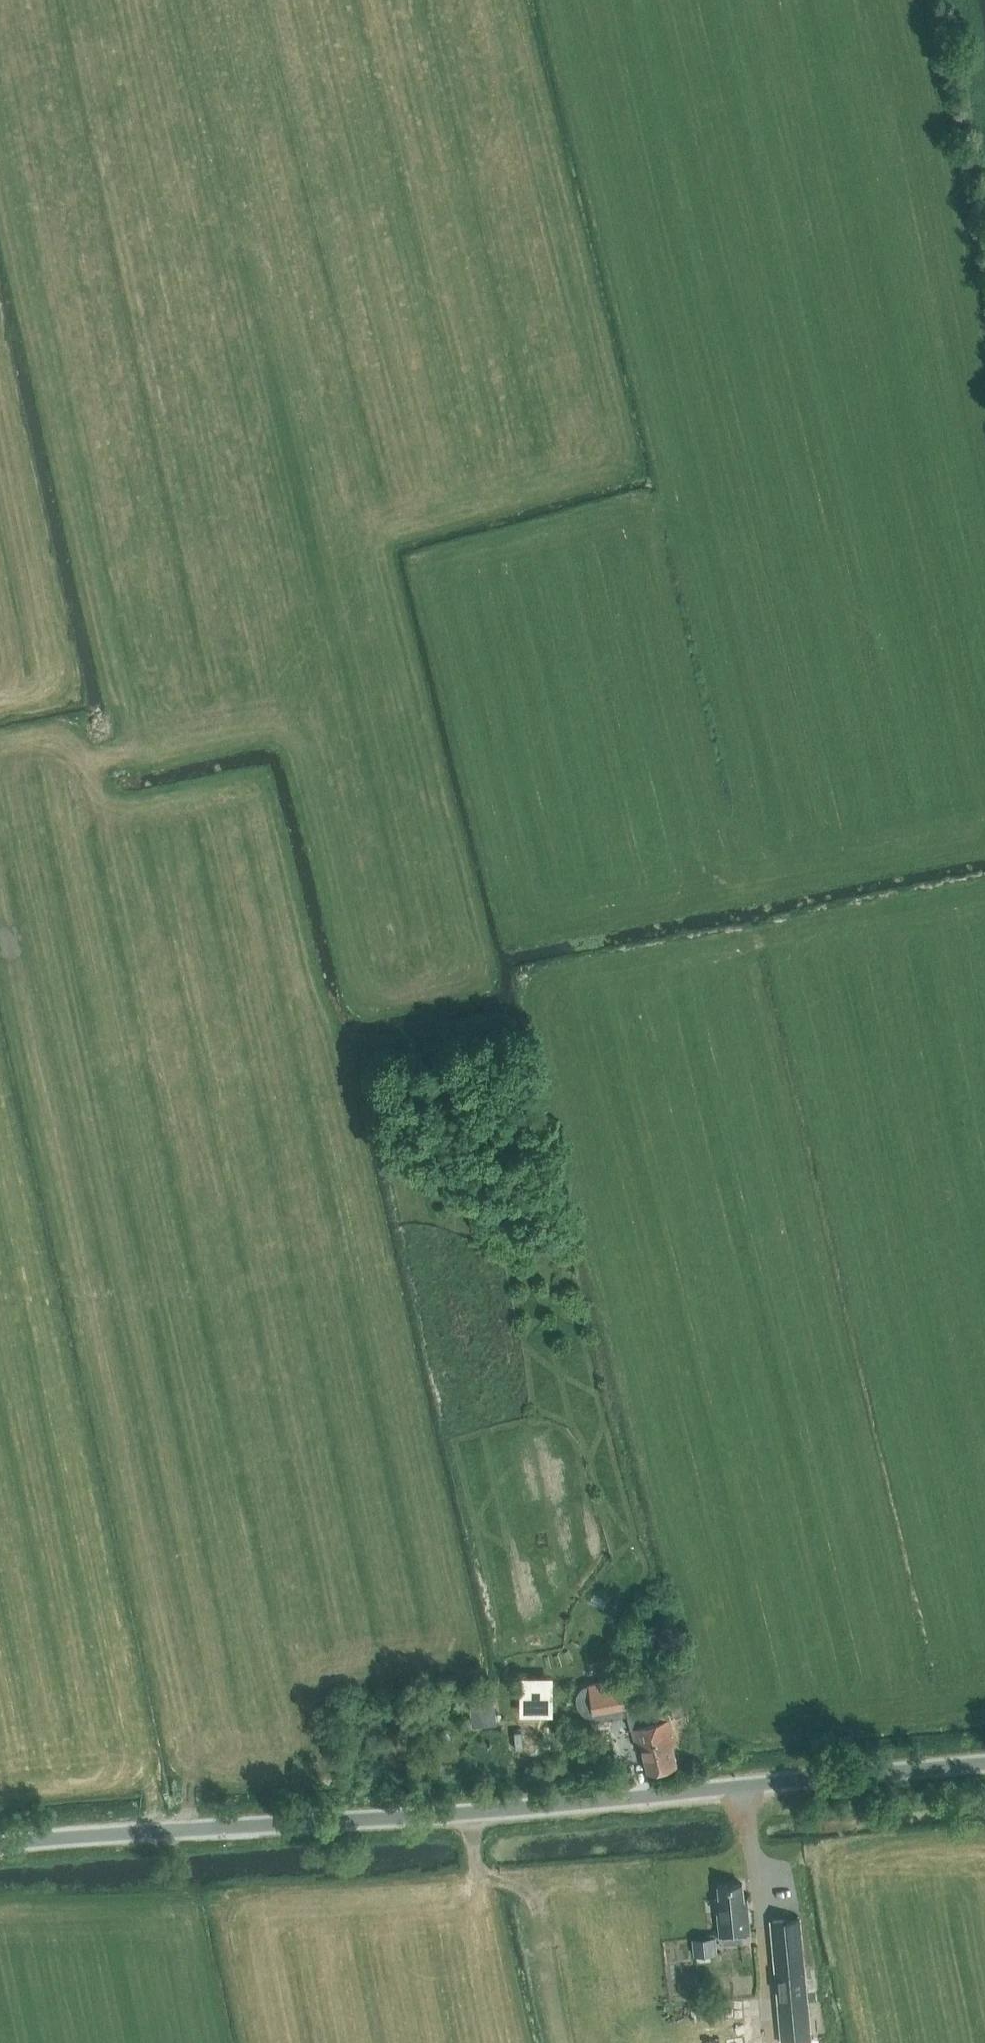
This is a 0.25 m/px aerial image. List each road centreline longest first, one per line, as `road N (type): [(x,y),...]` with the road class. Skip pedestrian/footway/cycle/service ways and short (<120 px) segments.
road 1 (tertiary): [(984,1764),(0,1852)]

